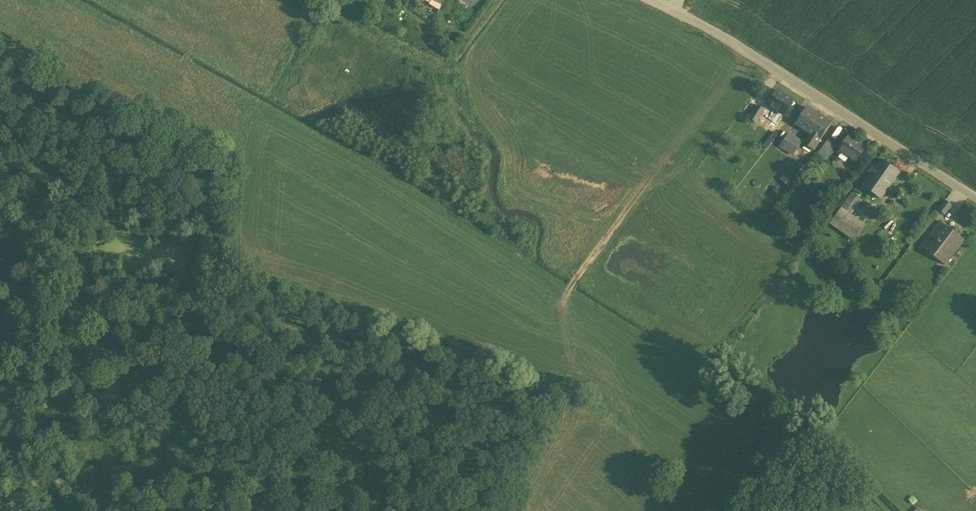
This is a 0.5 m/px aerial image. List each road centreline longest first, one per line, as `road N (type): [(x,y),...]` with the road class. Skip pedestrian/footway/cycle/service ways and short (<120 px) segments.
road 1 (unclassified): [(651,0),(740,47),(975,200)]

